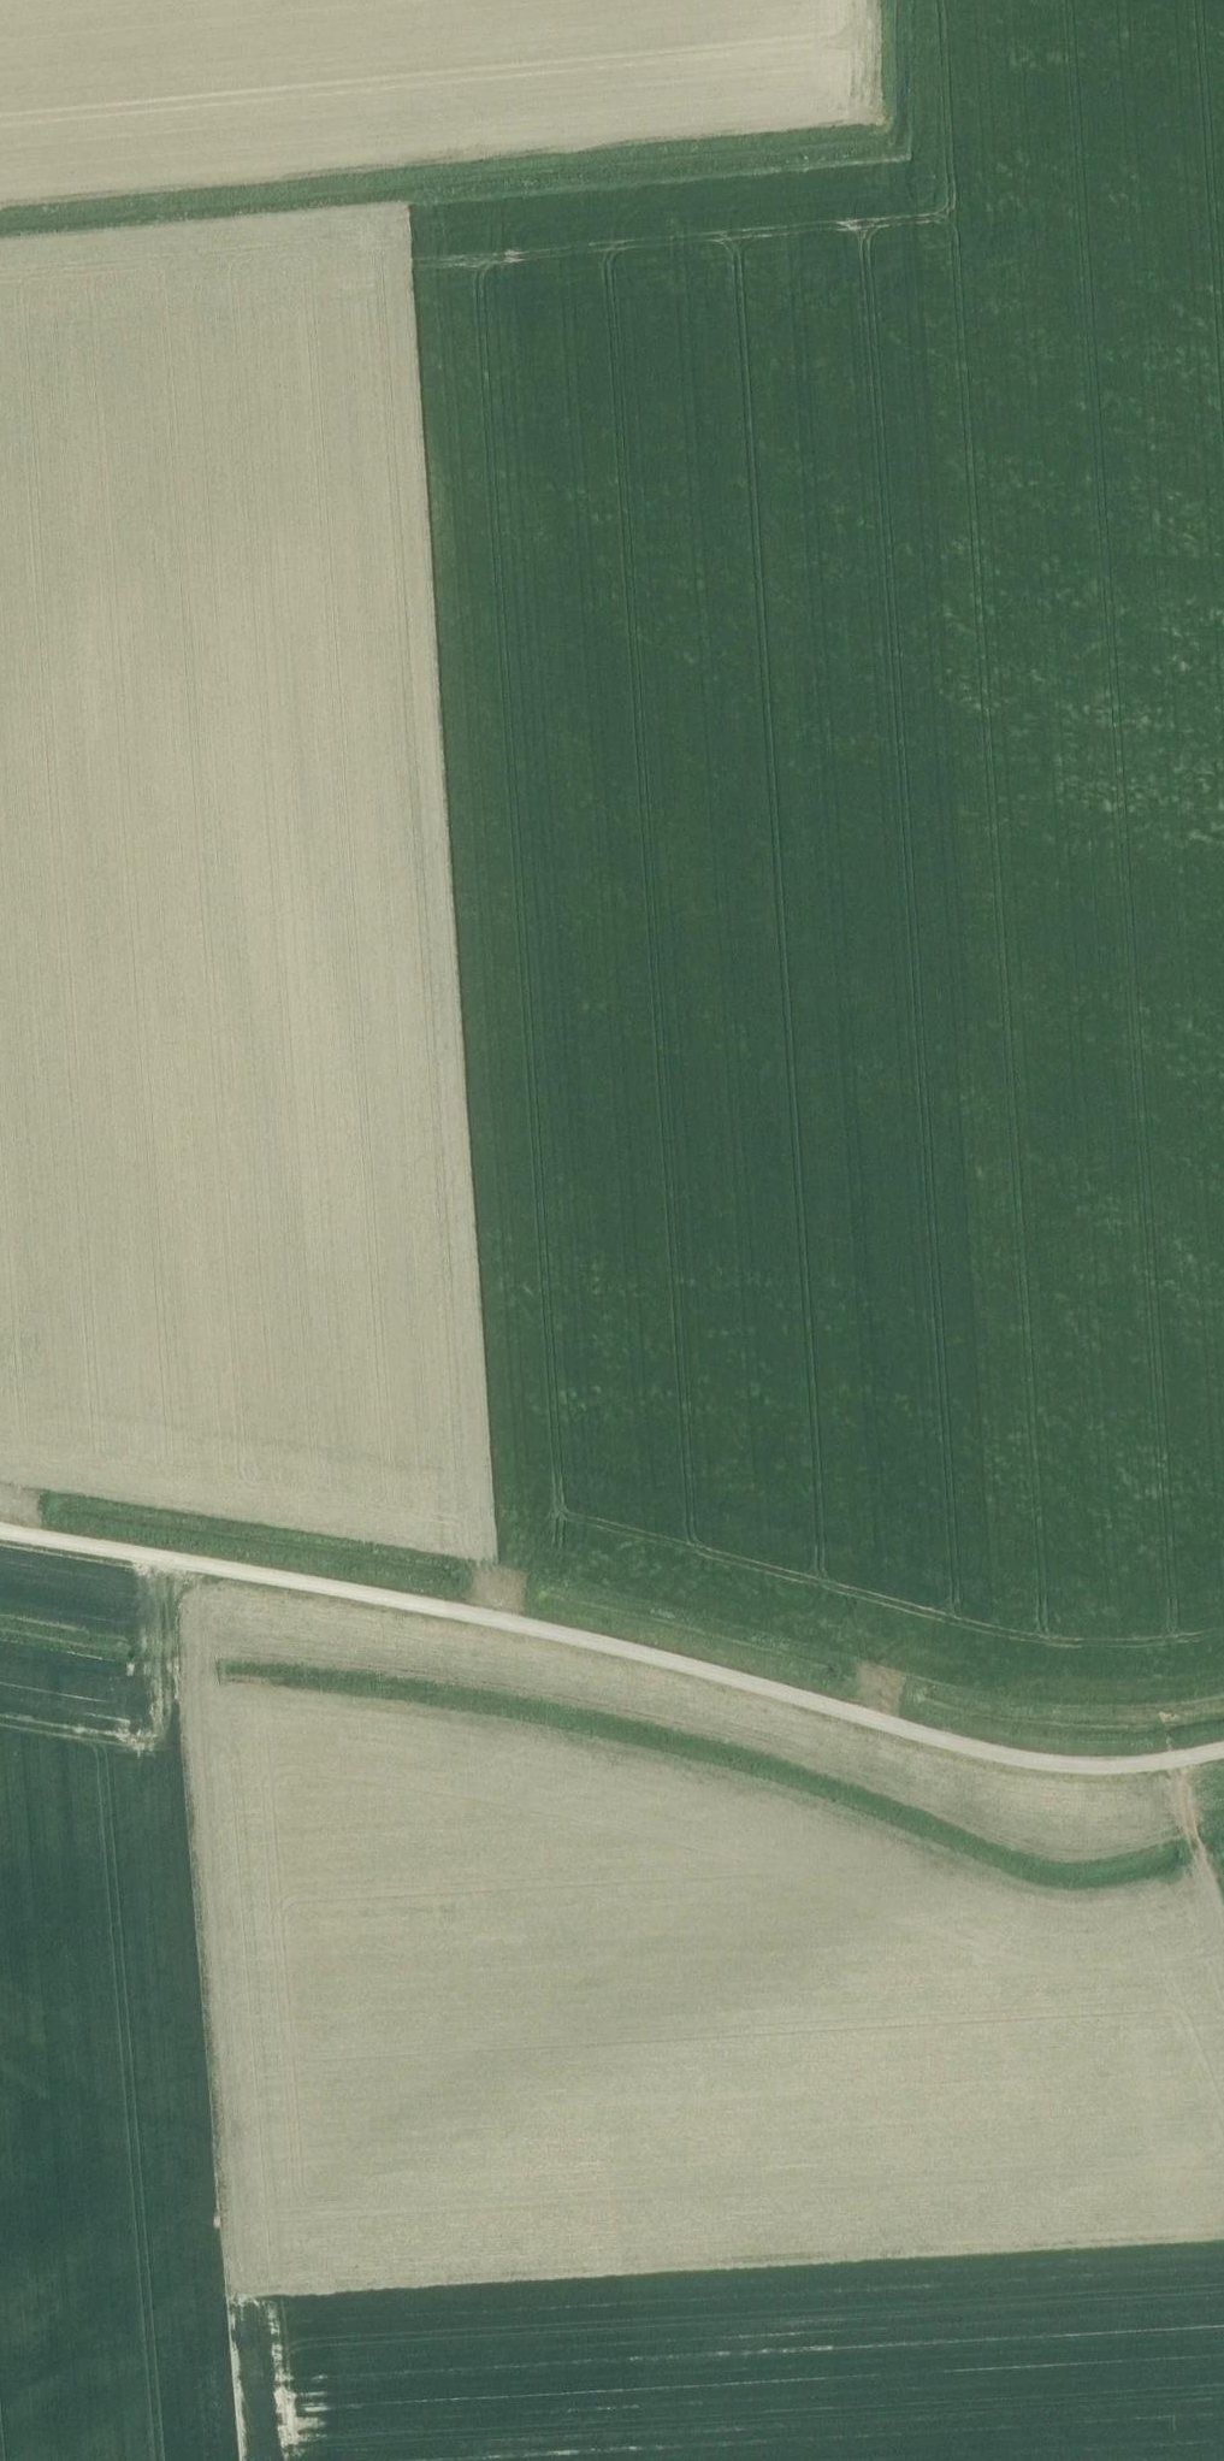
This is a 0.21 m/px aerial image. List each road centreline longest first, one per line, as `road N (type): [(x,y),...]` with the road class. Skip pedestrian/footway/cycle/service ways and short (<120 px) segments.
road 1 (unclassified): [(1223,1749),(1131,1766),(1029,1760),(658,1657),(399,1599),(0,1530)]

